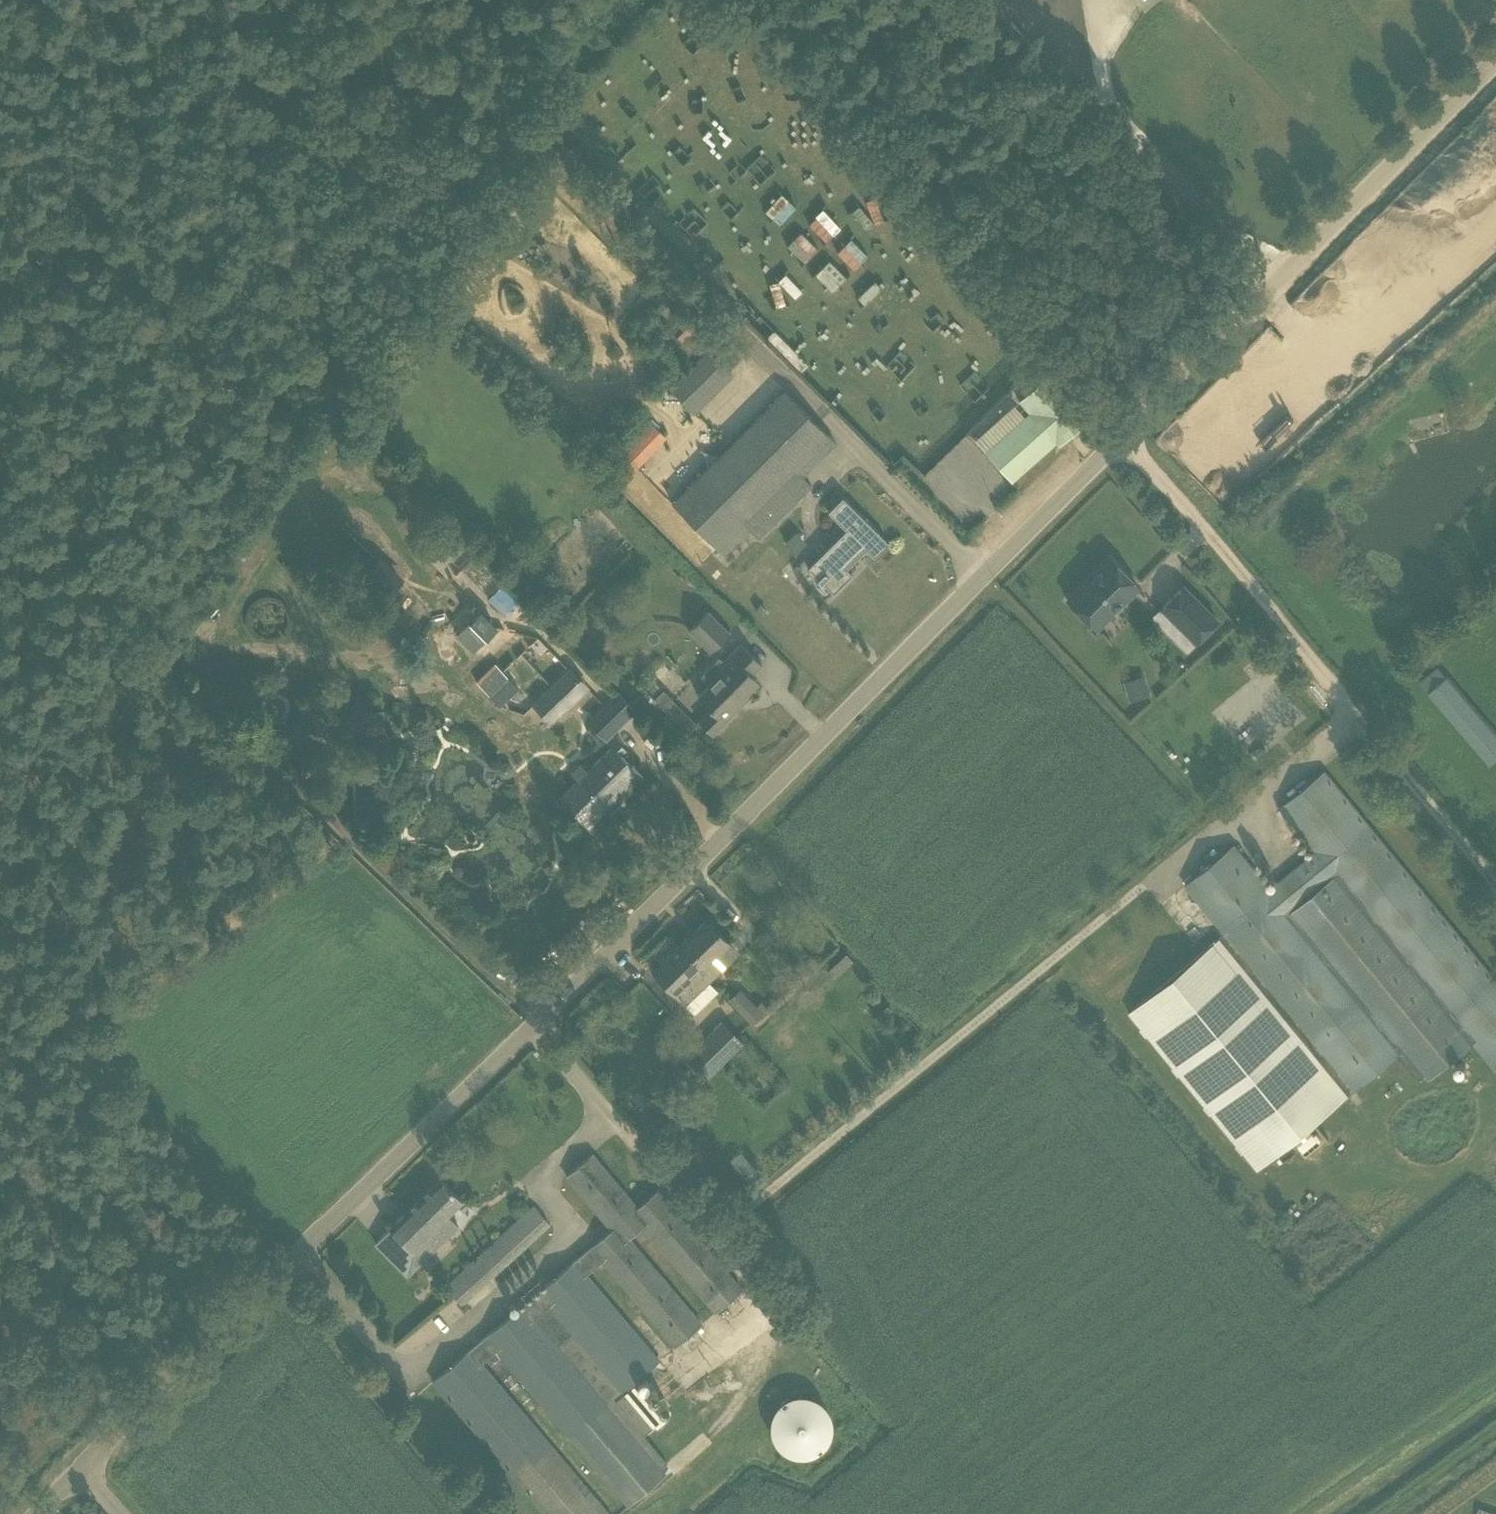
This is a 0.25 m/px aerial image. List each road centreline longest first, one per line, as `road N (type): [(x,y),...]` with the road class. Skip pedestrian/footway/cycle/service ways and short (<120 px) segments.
road 1 (unclassified): [(37,1513),(568,996),(1495,58)]
road 2 (track): [(1357,717),(746,1217)]
road 3 (track): [(1126,437),(1495,883)]

